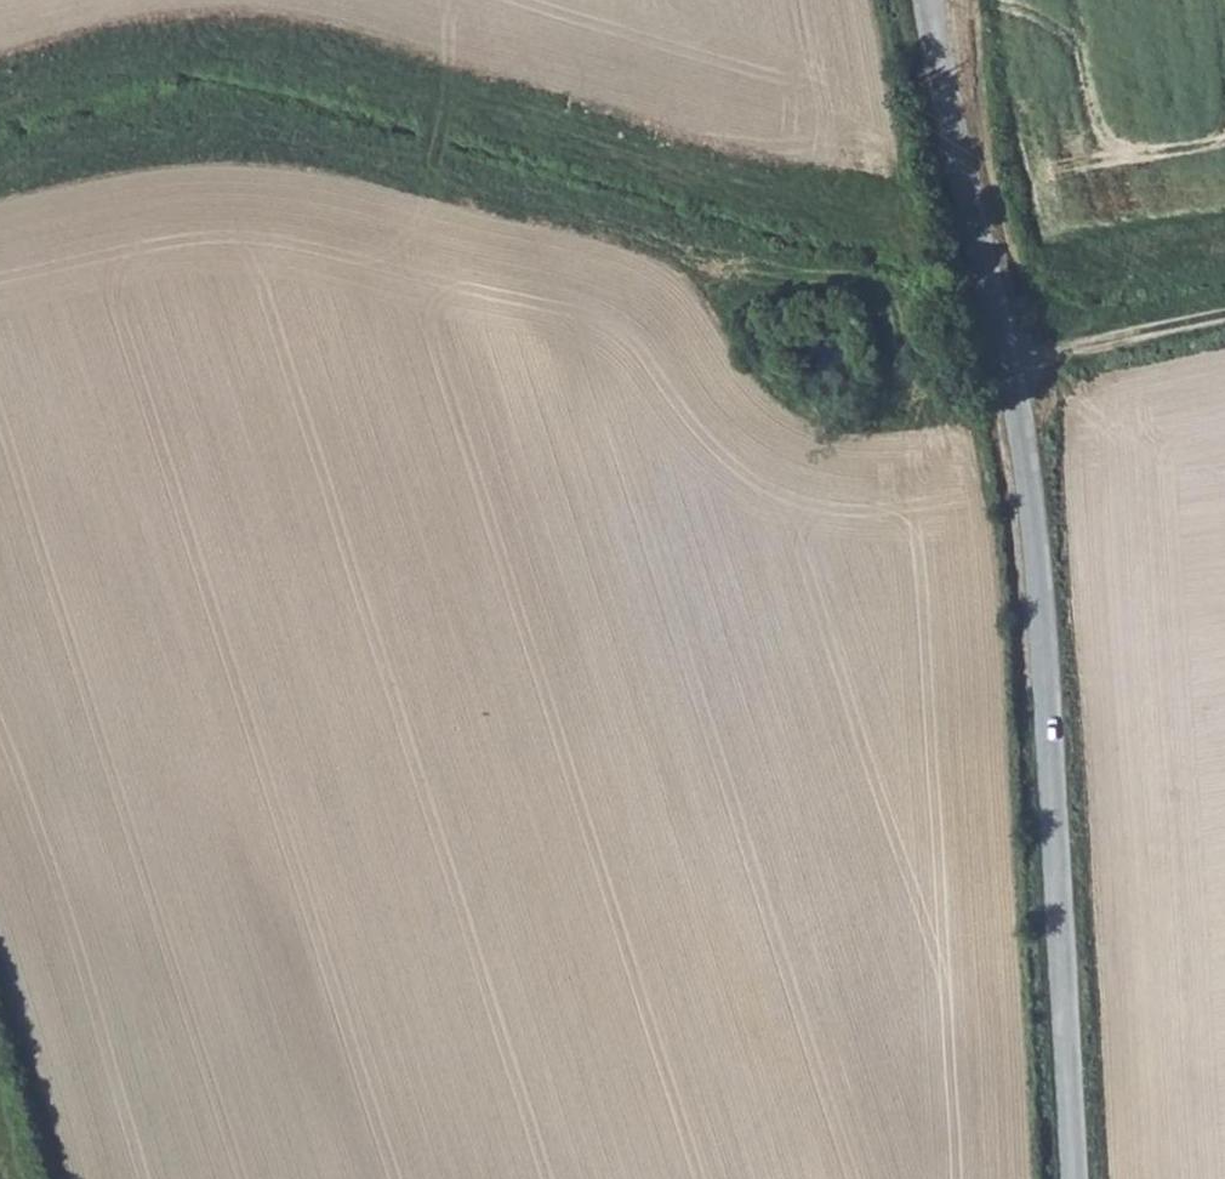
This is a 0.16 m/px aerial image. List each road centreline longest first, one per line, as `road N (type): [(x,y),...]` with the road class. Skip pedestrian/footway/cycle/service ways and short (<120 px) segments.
road 1 (unclassified): [(1074,1178),(1047,637),(1010,359),(936,69),(927,0)]
road 2 (track): [(1010,359),(1224,312)]

